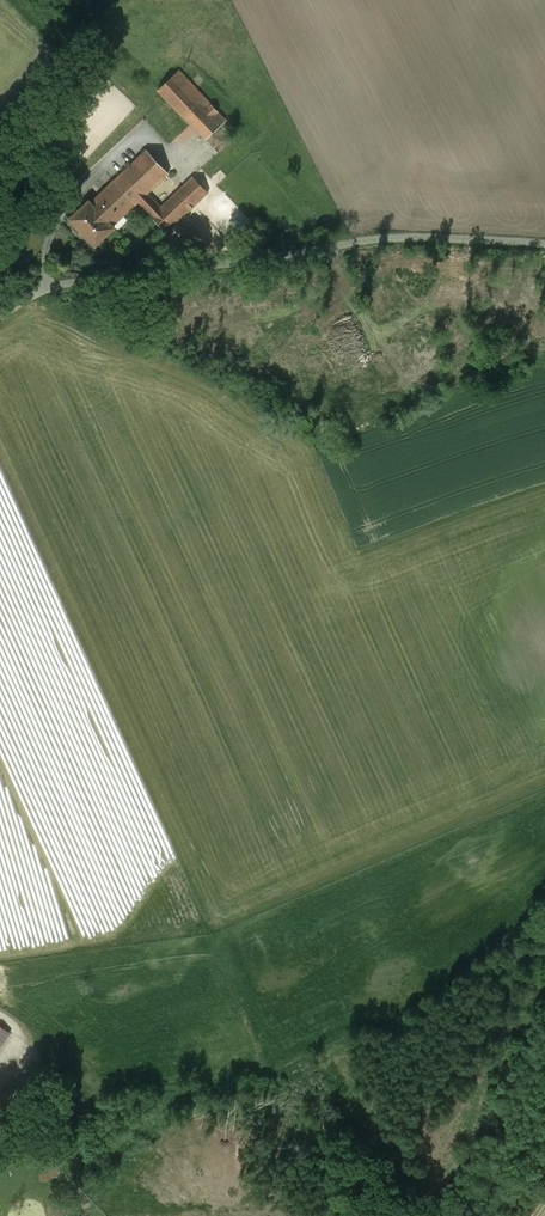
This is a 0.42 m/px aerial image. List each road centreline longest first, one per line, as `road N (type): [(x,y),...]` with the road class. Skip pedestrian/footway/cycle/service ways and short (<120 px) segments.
road 1 (unclassified): [(0,313),(46,285),(362,242),(544,248)]
road 2 (track): [(0,1016),(85,1092),(220,1075)]

